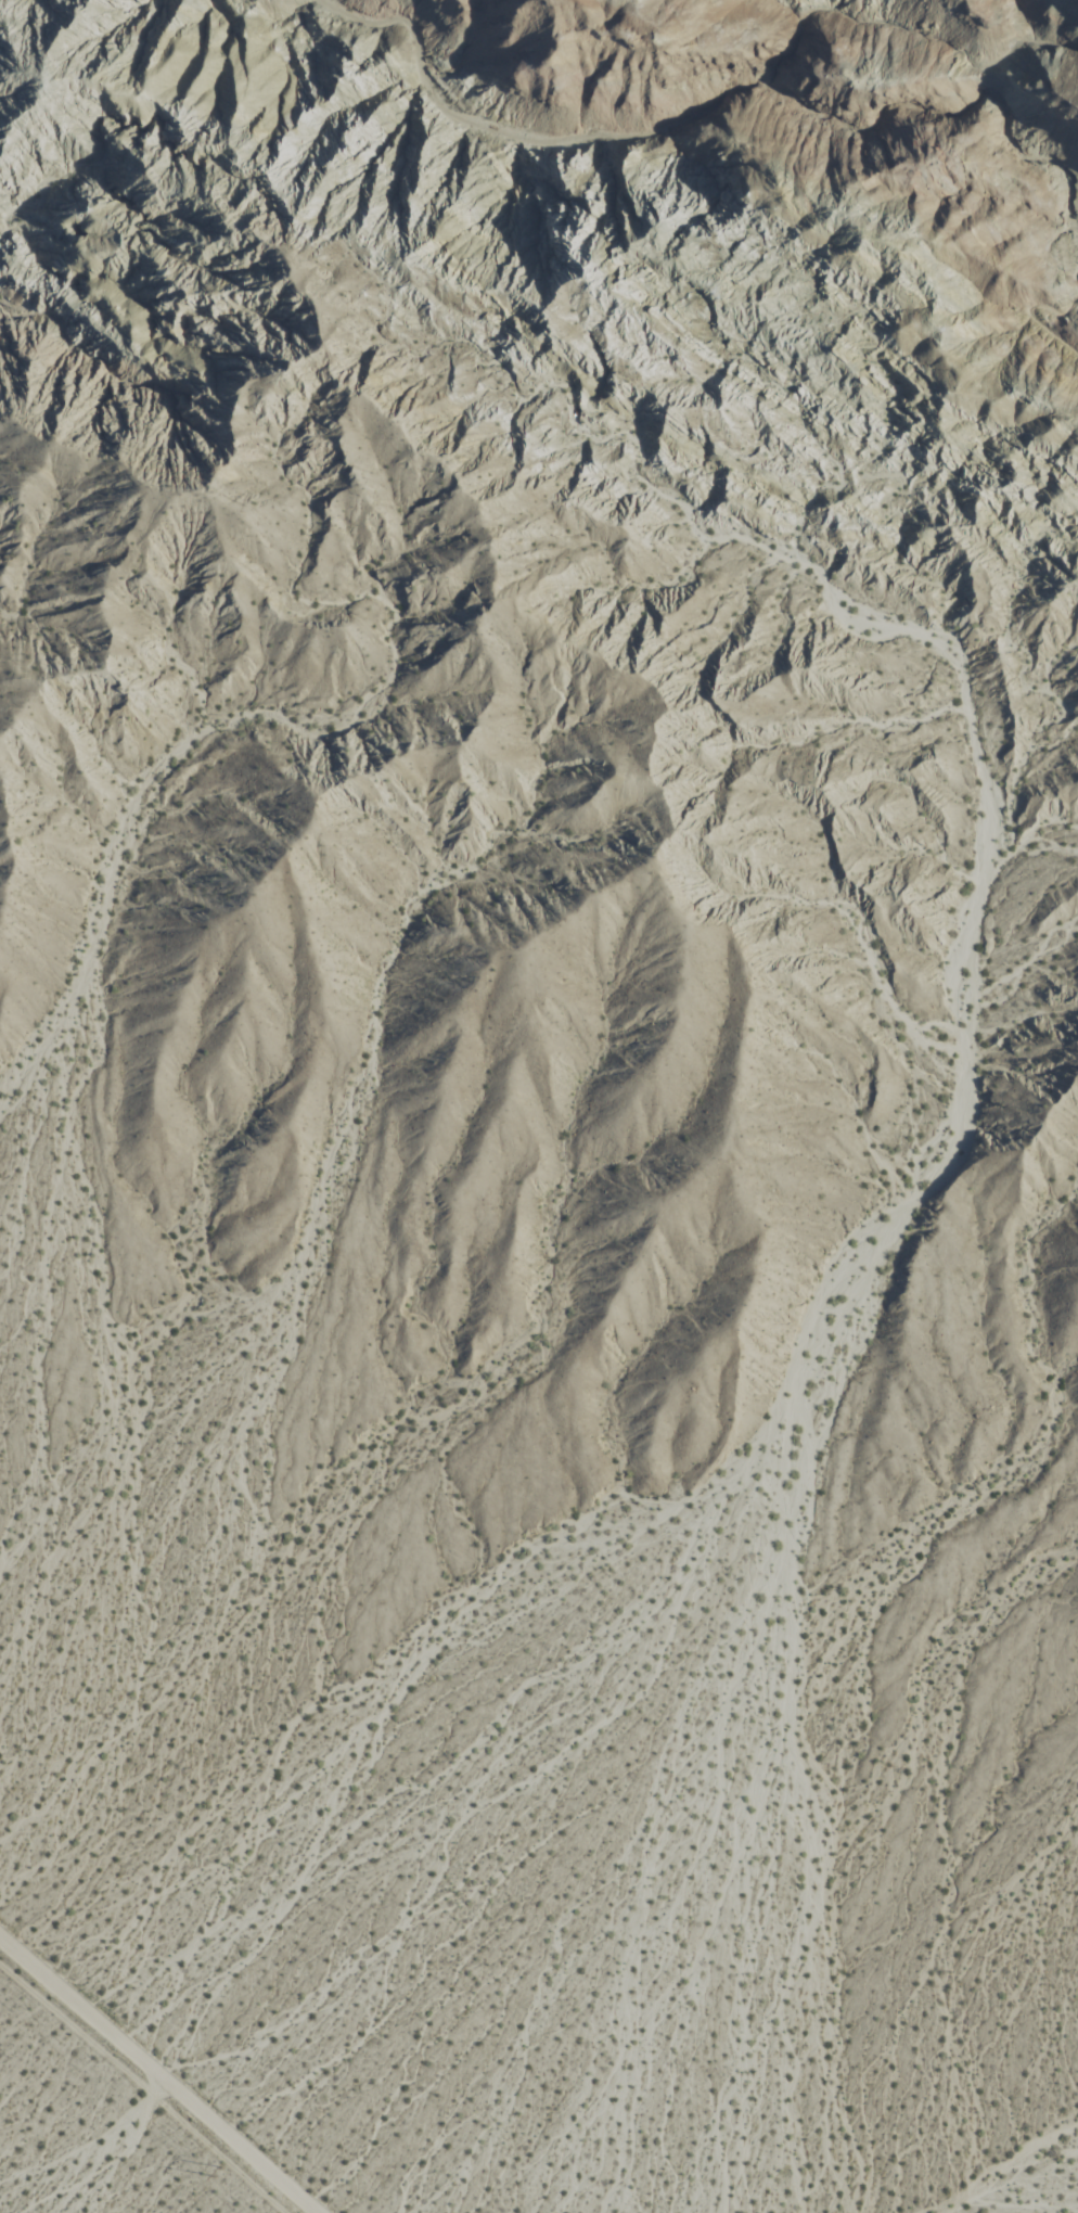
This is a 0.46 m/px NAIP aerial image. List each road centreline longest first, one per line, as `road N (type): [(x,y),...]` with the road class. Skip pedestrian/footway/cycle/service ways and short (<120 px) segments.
road 1 (residential): [(329,2212),(0,1927)]

